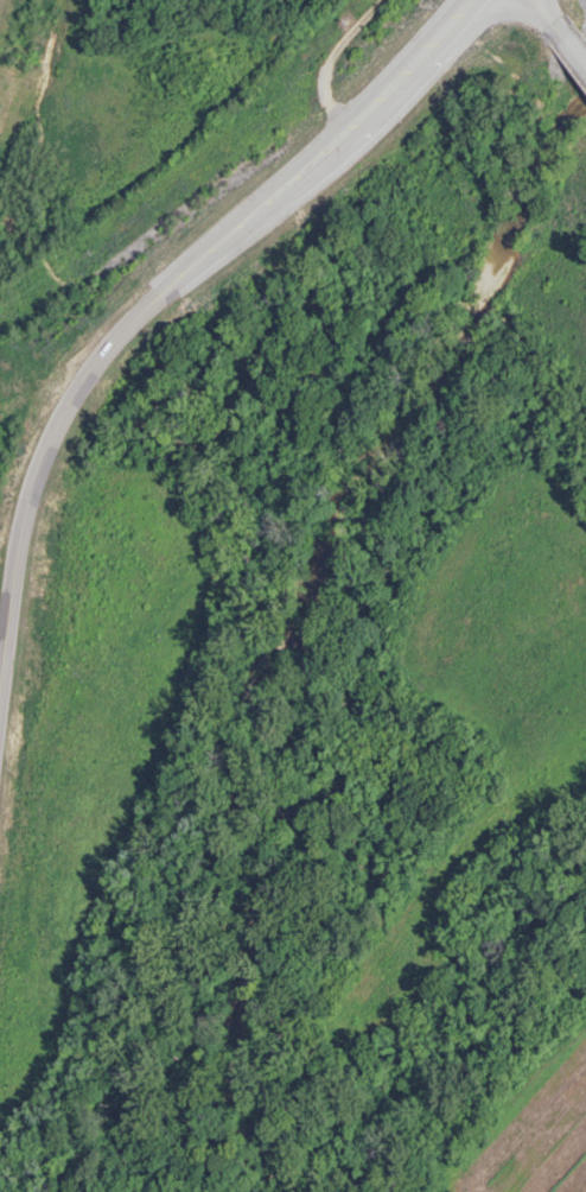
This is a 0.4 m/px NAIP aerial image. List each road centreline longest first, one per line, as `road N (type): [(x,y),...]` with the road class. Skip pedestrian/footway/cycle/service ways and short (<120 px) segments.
road 1 (secondary): [(0,660),(42,440),(117,329),(372,116),(474,0)]

